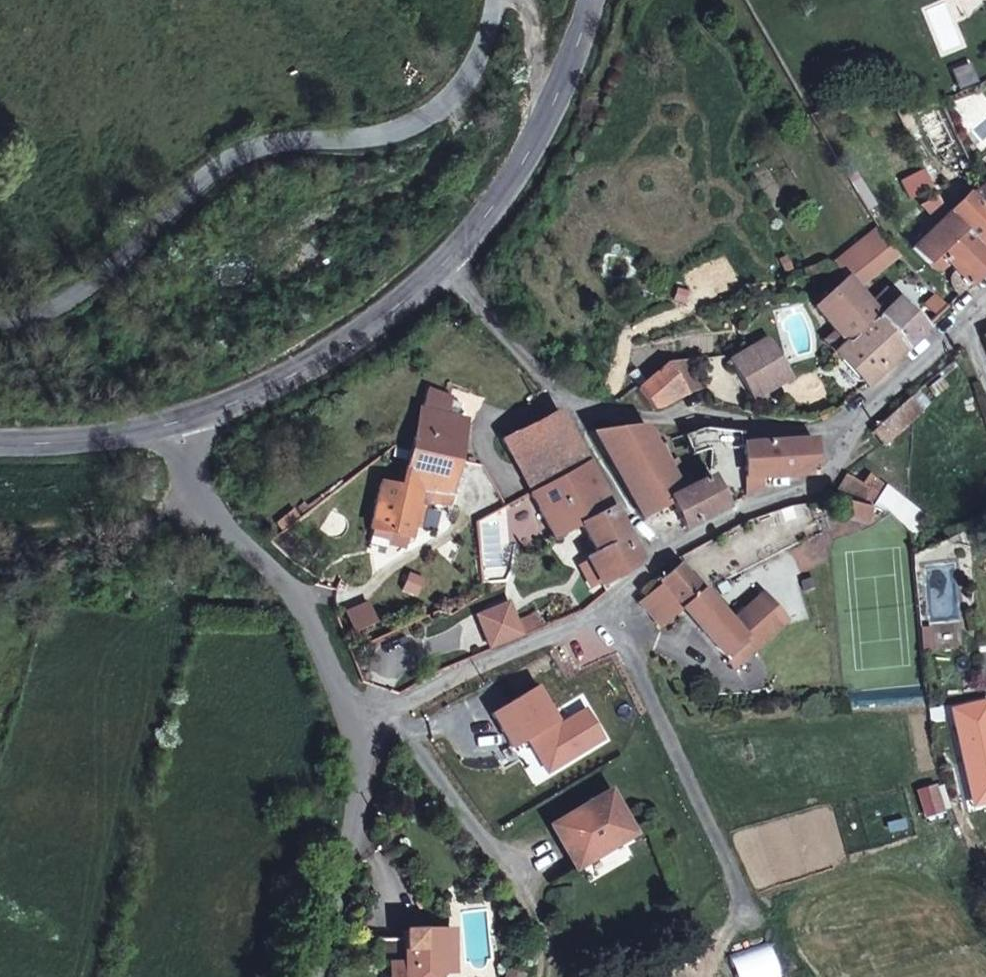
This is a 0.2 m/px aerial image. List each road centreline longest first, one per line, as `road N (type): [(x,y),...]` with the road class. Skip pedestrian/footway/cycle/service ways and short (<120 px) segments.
road 1 (residential): [(499,0),(473,70),(430,116),(393,132),(261,145),(220,163),(81,295),(0,314)]
road 2 (residential): [(655,562),(614,615),(404,706),(357,699)]
road 3 (unclassified): [(172,424),(225,511),(310,604),(357,699)]
road 4 (tertiary): [(172,424),(289,379),(448,263)]
road 5 (unclassified): [(357,699),(351,847),(314,976)]
road 6 (residential): [(847,437),(677,418),(579,421)]
road 7 (residential): [(847,437),(824,487),(662,551),(655,562)]
road 8 (tertiary): [(448,263),(525,158),(562,83)]
road 9 (residential): [(579,421),(448,263)]
road 10 (residential): [(985,303),(847,437)]
road 11 (tertiary): [(0,442),(172,424)]
road 12 (residential): [(579,421),(655,562)]

